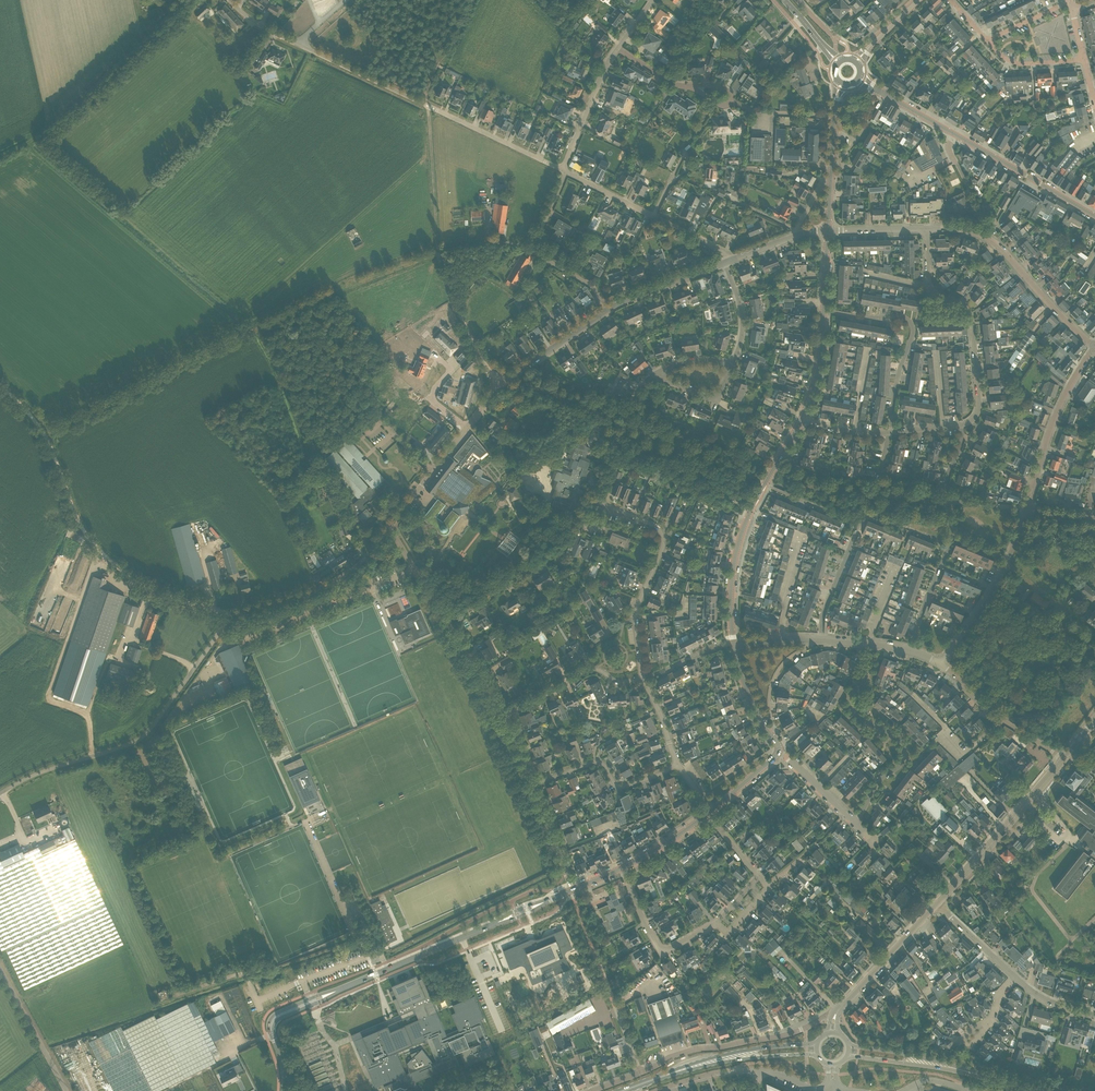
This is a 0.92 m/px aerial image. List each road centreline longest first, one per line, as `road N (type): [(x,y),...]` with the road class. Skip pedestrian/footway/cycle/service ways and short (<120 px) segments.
road 1 (unclassified): [(0,793),(137,740),(230,613),(315,591),(356,567)]
road 2 (track): [(497,386),(435,253),(425,101),(442,60)]
road 3 (track): [(0,390),(44,433),(68,506),(96,549),(153,593),(230,613)]
road 4 (track): [(0,158),(34,138),(191,0)]
road 5 (tertiary): [(735,642),(733,583),(742,531),(802,419)]
road 6 (residential): [(962,424),(979,412),(974,317),(970,306),(932,289),(928,228)]
road 7 (residential): [(855,821),(877,782),(907,754),(896,734),(852,708),(873,643)]
road 8 (residential): [(641,677),(636,615),(662,535),(589,500)]
road 9 (unclassified): [(425,101),(337,65),(228,0)]
road 10 (residential): [(1094,348),(1001,246),(972,231),(928,228)]
road 11 (residential): [(641,1072),(686,1052),(794,1032),(838,1009)]
road 12 (residential): [(893,428),(913,328),(901,316),(825,312)]
road 13 (tertiary): [(938,904),(1064,761)]
road 14 (residential): [(466,427),(497,386),(607,308)]
road 15 (residential): [(726,261),(723,250),(567,172)]
road 16 (residential): [(1030,511),(1054,428),(1094,348)]
road 17 (residential): [(945,664),(1030,511)]
road 18 (residential): [(534,783),(597,758),(621,788),(676,766)]
road 19 (tertiary): [(1094,217),(954,134)]
road 20 (residential): [(945,664),(1002,719),(1064,761)]
road 21 (residential): [(562,169),(425,101)]
road 22 (residential): [(720,920),(670,946),(658,944),(622,868)]
road 23 (residential): [(505,714),(586,668),(615,682),(641,677)]
road 24 (tertiary): [(838,1009),(938,904)]
road 25 (tertiary): [(504,919),(375,974)]
road 26 (unclassified): [(66,1090),(0,970)]
road 27 (tertiary): [(828,231),(836,99)]
road 28 (residential): [(562,169),(616,49)]
road 29 (secondary): [(847,1056),(977,1074)]
road 30 (secondary): [(977,1074),(849,1046)]
road 31 (secondary): [(818,1043),(733,1052),(692,1066)]
road 32 (residential): [(607,308),(726,261)]
road 33 (secondary): [(692,1066),(818,1055)]
road 34 (residential): [(390,528),(466,427)]

